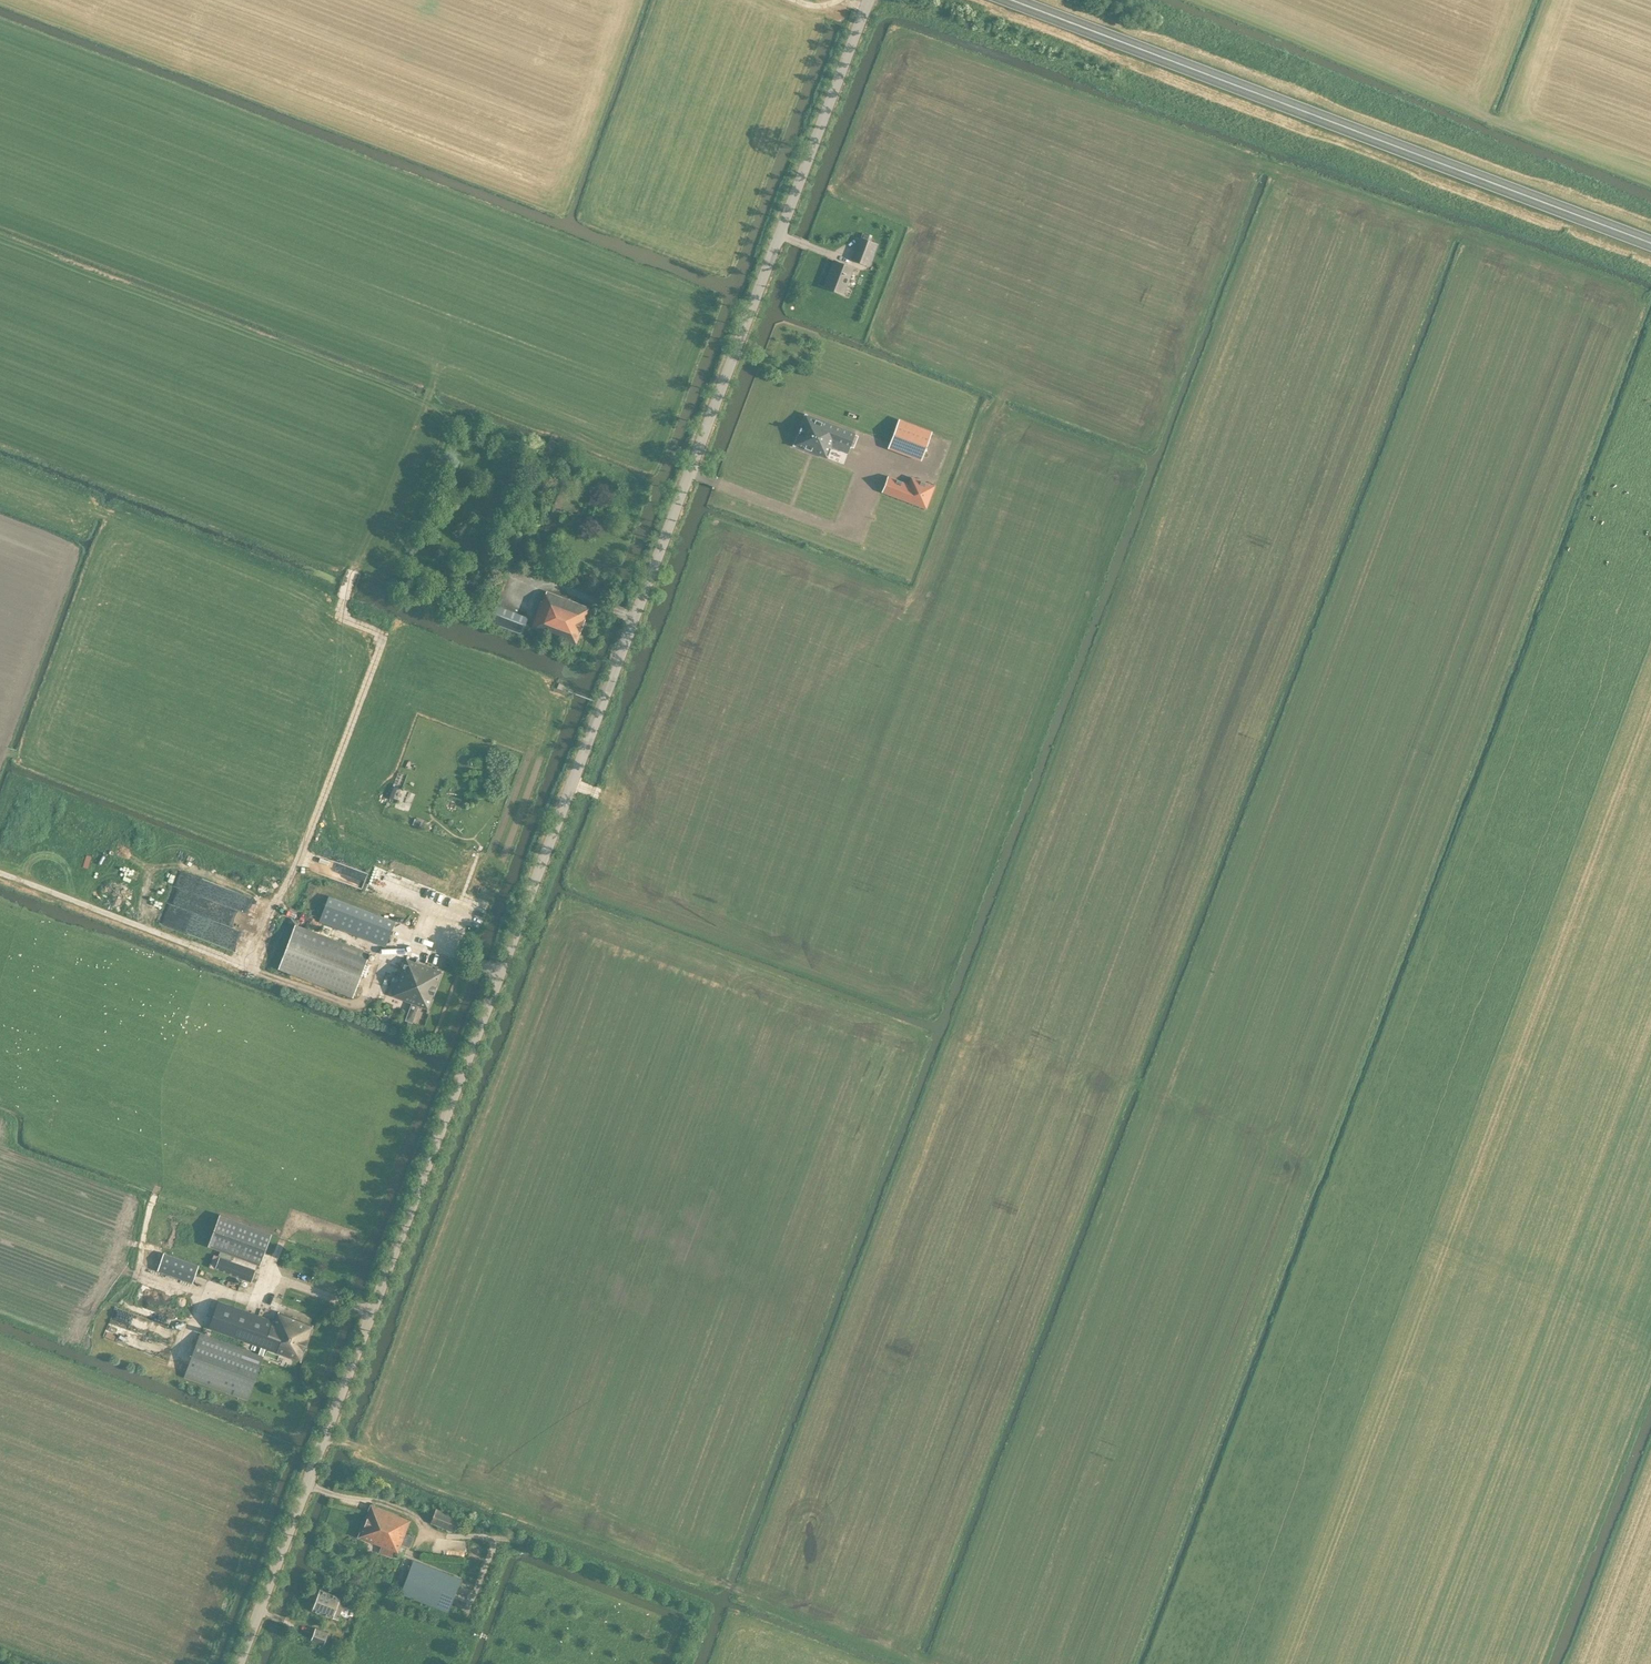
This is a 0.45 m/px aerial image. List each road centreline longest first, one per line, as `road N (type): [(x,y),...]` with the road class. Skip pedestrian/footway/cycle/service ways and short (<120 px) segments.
road 1 (unclassified): [(868,0),(239,1663)]
road 2 (trunk): [(1650,243),(1013,0)]

